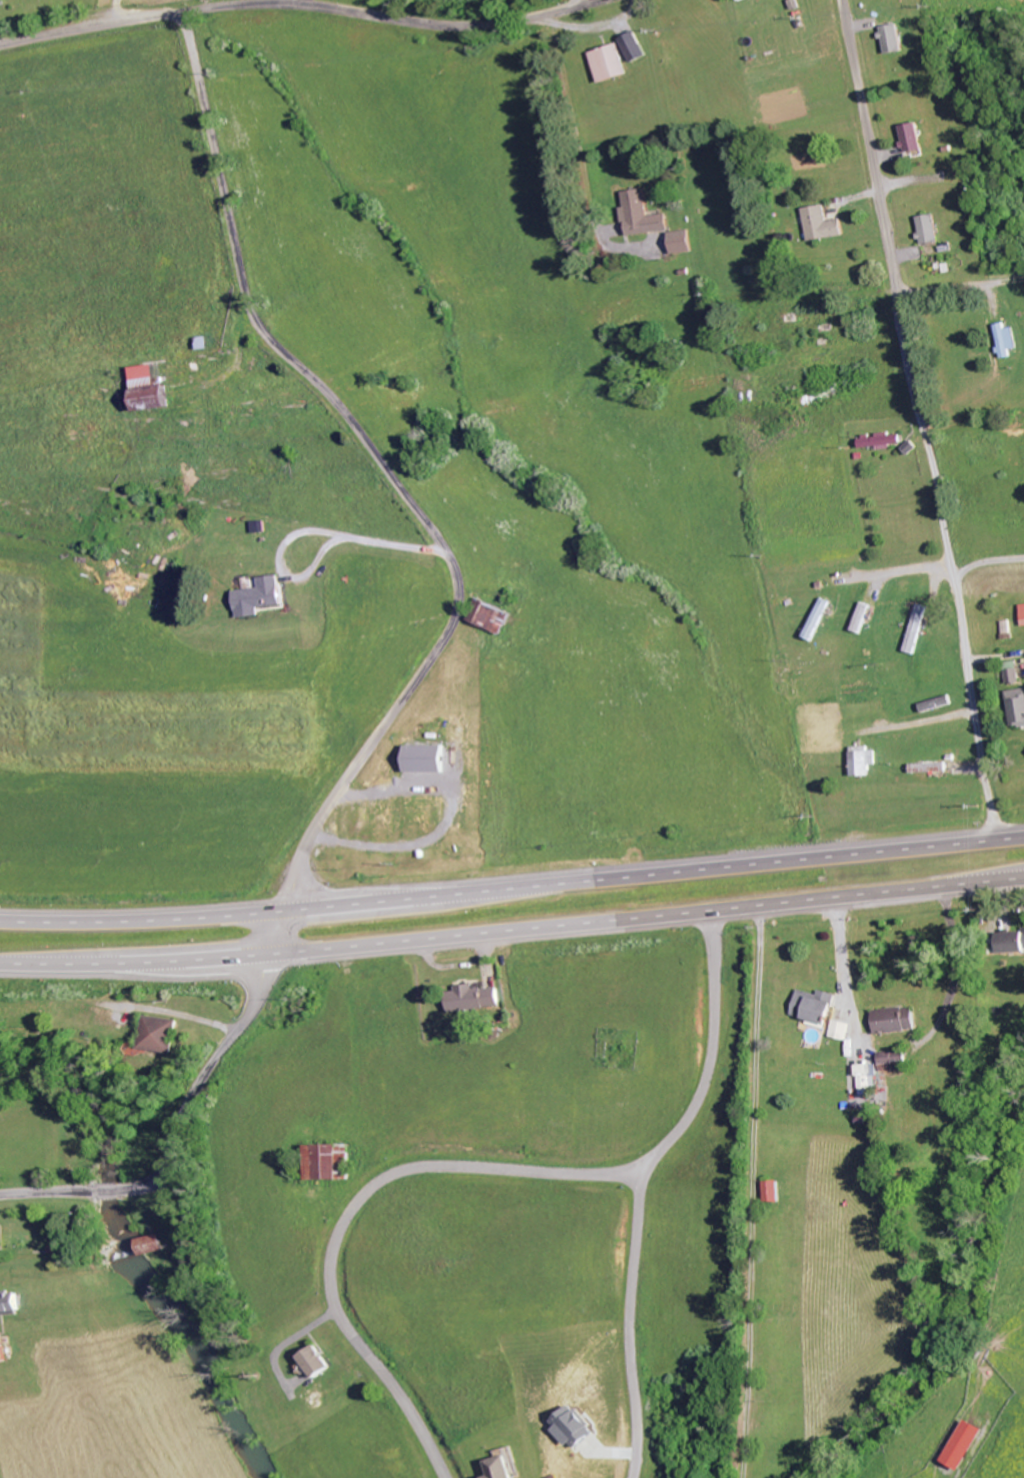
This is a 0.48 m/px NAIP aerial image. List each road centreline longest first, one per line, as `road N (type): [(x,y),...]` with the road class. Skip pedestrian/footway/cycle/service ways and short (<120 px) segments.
road 1 (residential): [(0,1196),(133,1189),(161,1171),(197,1086),(253,1007),(314,828),(449,631),(461,599),(445,548),(329,393),(251,313),(183,13)]
road 2 (trunk): [(0,965),(198,961),(1023,879)]
road 3 (trunk): [(1023,838),(232,917),(0,922)]
road 4 (residential): [(996,841),(963,622),(905,353),(844,0)]
road 5 (residential): [(446,1477),(334,1300),(332,1257),(354,1205),(393,1173),(430,1165),(646,1172)]
road 6 (residential): [(0,47),(226,7),(307,6),(464,28),(605,0)]
road 7 (residential): [(713,910),(708,1080),(646,1172),(641,1199),(630,1334),(639,1427),(634,1477)]

